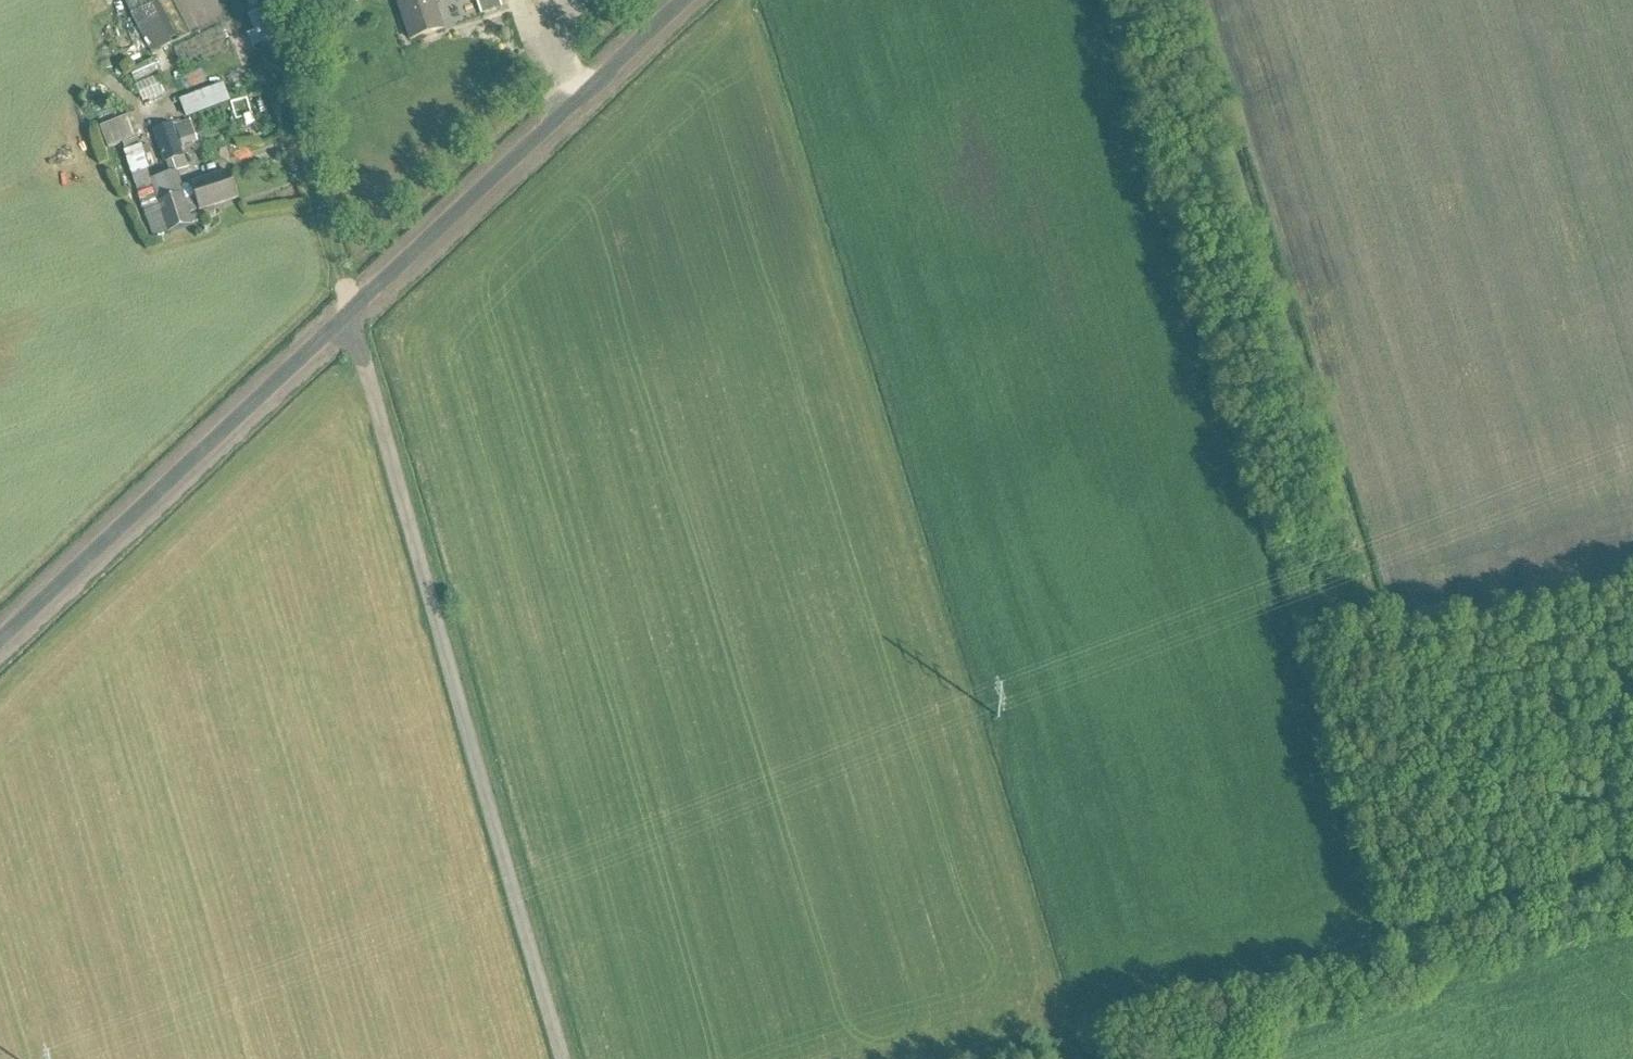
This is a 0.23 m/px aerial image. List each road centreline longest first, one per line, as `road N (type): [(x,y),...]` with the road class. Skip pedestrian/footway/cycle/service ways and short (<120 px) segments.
road 1 (track): [(280,66),(567,1058)]
road 2 (unclassified): [(0,642),(686,0)]

